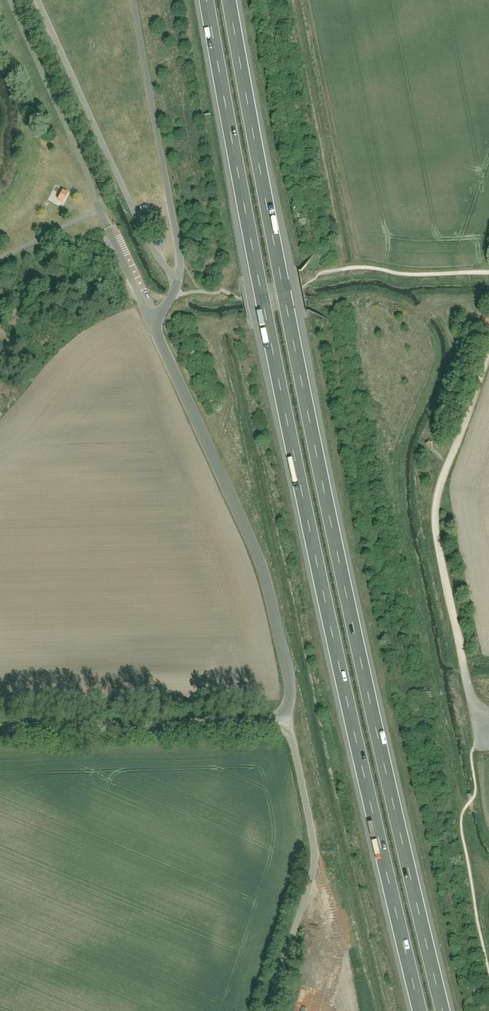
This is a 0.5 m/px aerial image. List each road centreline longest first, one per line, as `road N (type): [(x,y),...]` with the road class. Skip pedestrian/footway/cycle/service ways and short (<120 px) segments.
road 1 (motorway): [(444,1010),(343,575),(229,0)]
road 2 (motorway): [(208,0),(271,343),(420,1010)]
road 3 (track): [(488,353),(435,520),(457,642),(473,700),(488,726)]
road 4 (track): [(8,0),(100,210)]
road 5 (track): [(488,272),(360,268),(320,276)]
road 6 (track): [(488,965),(462,833)]

